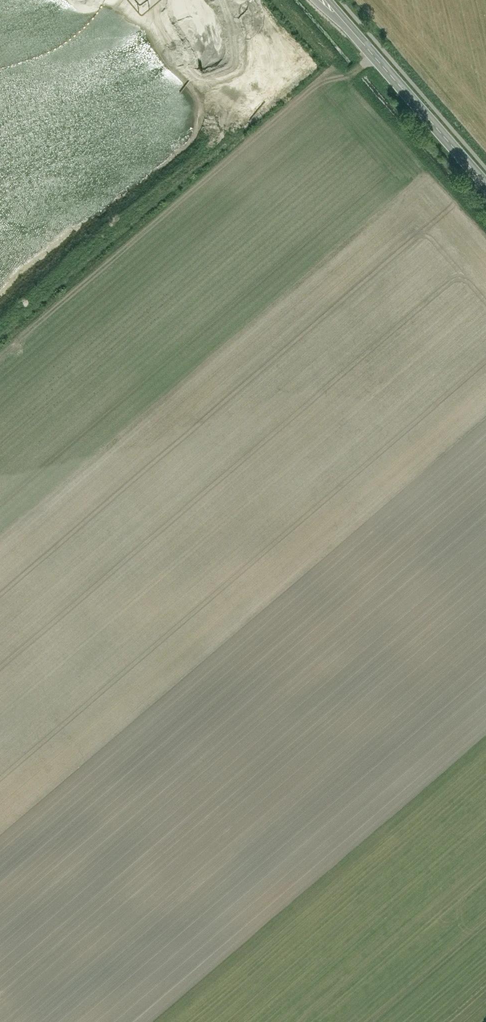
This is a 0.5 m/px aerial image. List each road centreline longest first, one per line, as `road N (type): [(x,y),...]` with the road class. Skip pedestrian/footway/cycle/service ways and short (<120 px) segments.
road 1 (tertiary): [(323,0),(485,185)]

